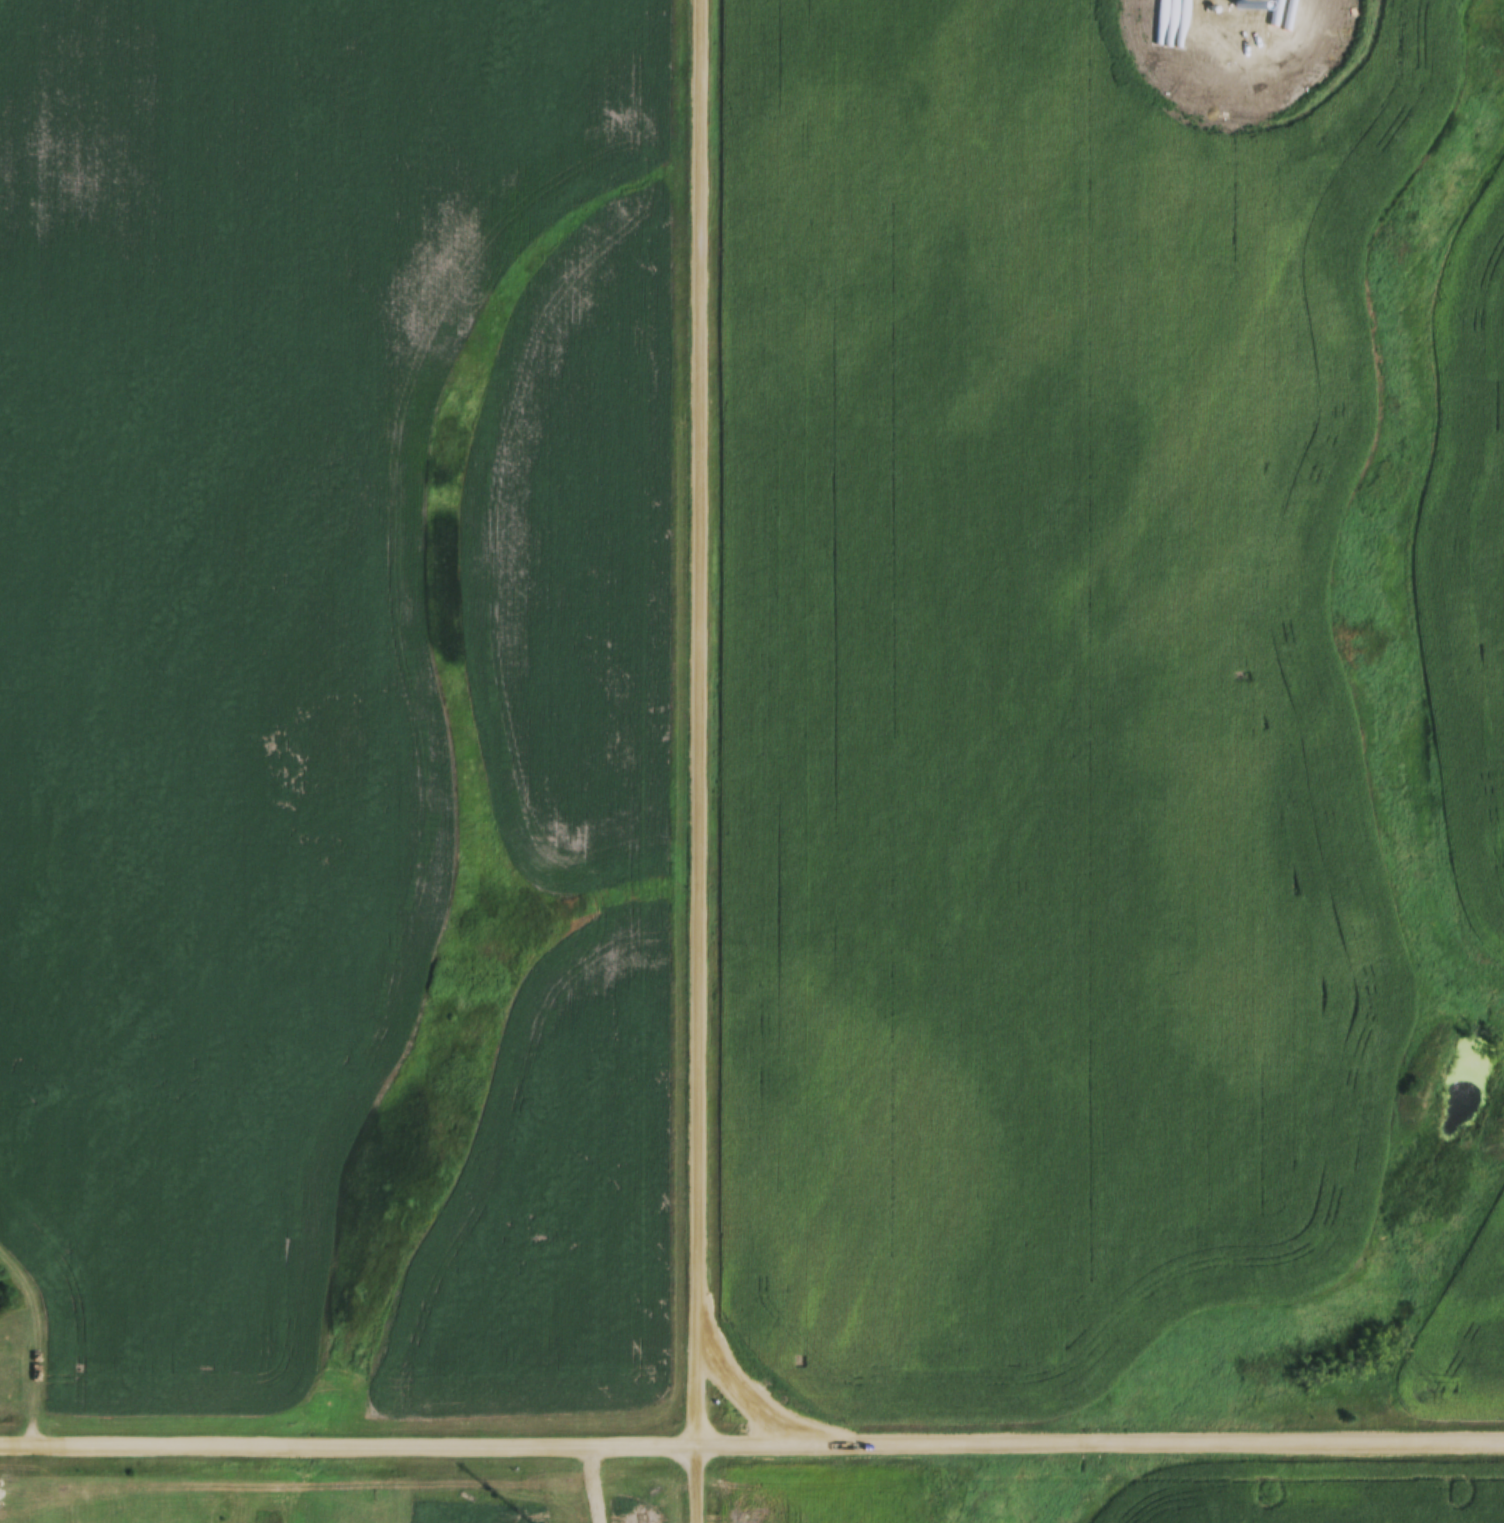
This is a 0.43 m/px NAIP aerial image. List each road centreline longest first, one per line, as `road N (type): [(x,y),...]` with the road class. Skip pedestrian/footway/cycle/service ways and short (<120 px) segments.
road 1 (residential): [(704,0),(699,1522)]
road 2 (residential): [(0,1444),(1503,1440)]

